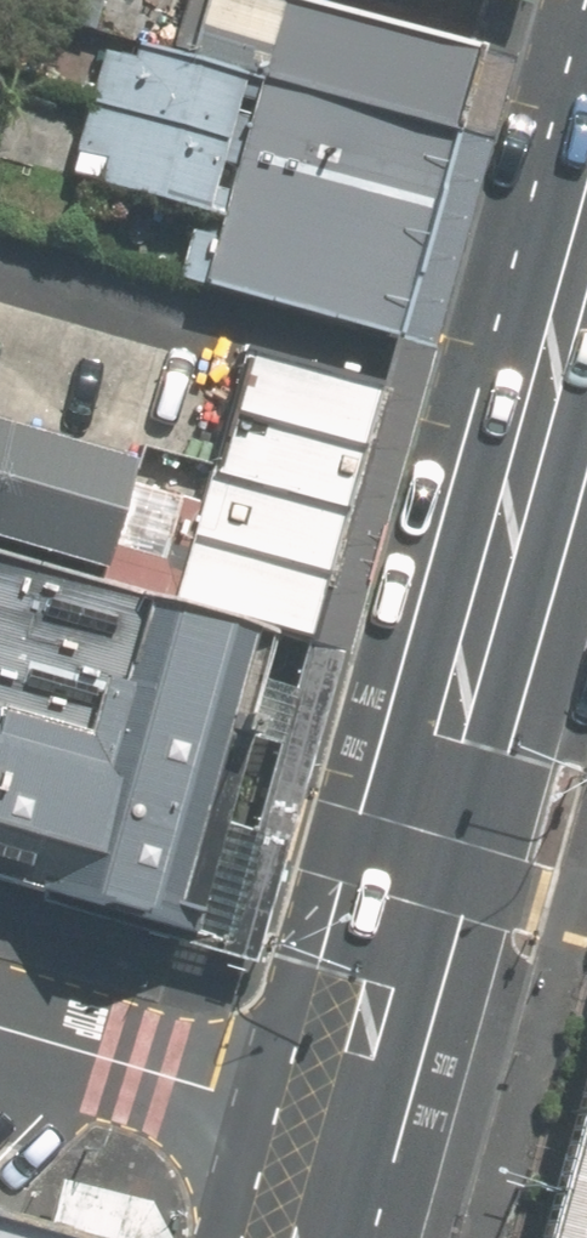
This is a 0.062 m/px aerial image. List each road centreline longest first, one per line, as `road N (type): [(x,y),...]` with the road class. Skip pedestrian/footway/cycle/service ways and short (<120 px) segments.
road 1 (primary): [(586,214),(341,1127)]
road 2 (residential): [(0,1028),(341,1127)]

